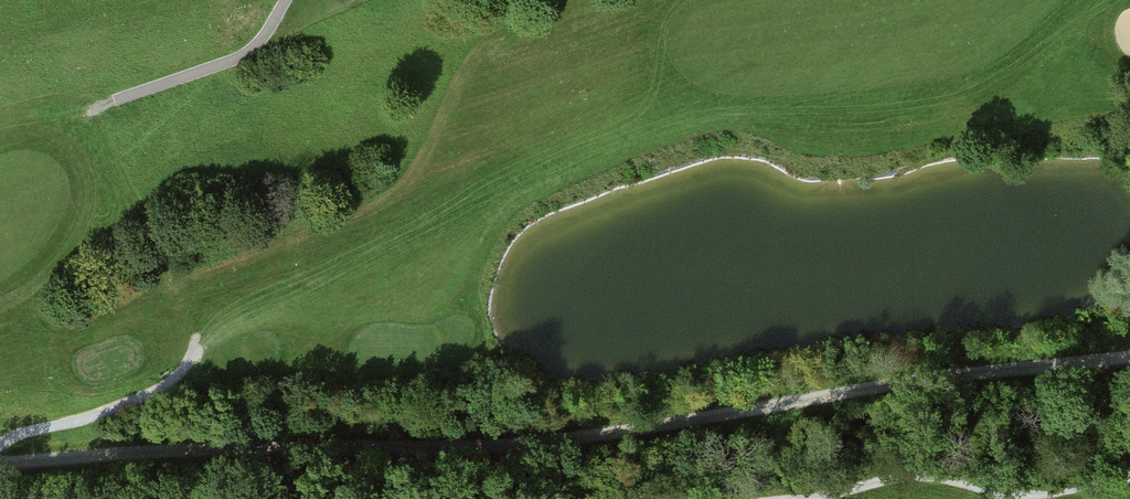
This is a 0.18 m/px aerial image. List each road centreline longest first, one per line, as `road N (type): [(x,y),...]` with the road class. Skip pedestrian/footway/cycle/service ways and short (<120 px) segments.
road 1 (track): [(1129,360),(517,447),(0,469)]
road 2 (track): [(802,498),(932,477),(1026,498),(1129,476)]
road 3 (track): [(0,449),(22,433),(164,389),(190,360),(197,335)]
road 4 (track): [(287,0),(265,41),(241,61),(117,99)]

